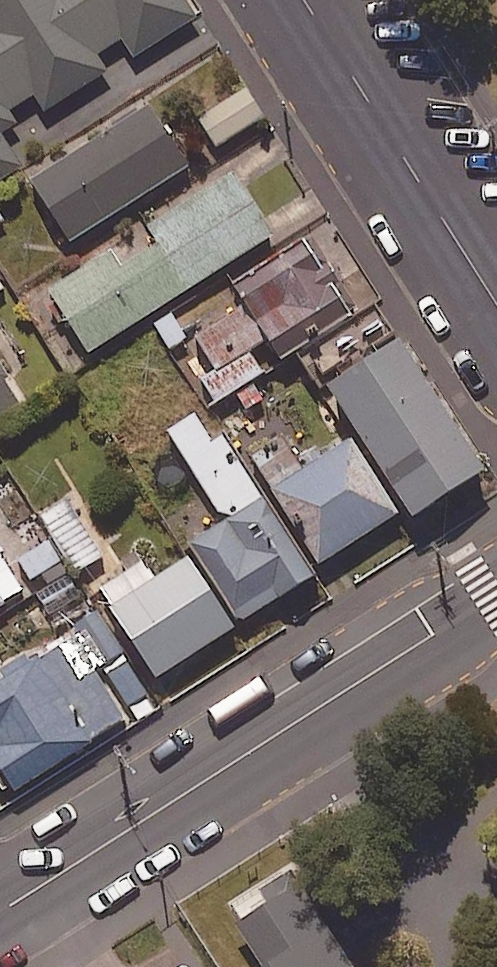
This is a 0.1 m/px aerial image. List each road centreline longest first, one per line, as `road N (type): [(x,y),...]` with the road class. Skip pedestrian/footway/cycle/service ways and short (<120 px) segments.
road 1 (tertiary): [(496,595),(0,913)]
road 2 (residential): [(303,0),(496,305)]

